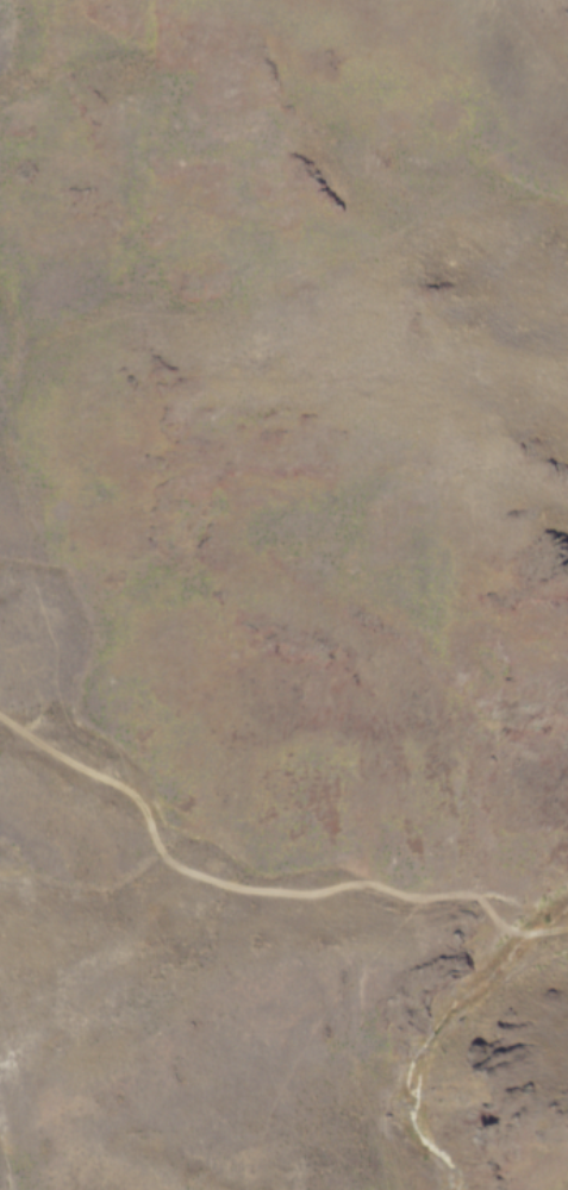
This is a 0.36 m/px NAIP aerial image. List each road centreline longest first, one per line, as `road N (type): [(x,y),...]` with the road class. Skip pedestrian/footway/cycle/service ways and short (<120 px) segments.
road 1 (track): [(0,717),(127,791),(162,856),(183,871),(260,891),(308,892),(349,882),(419,898),(464,895),(505,929),(567,927)]

